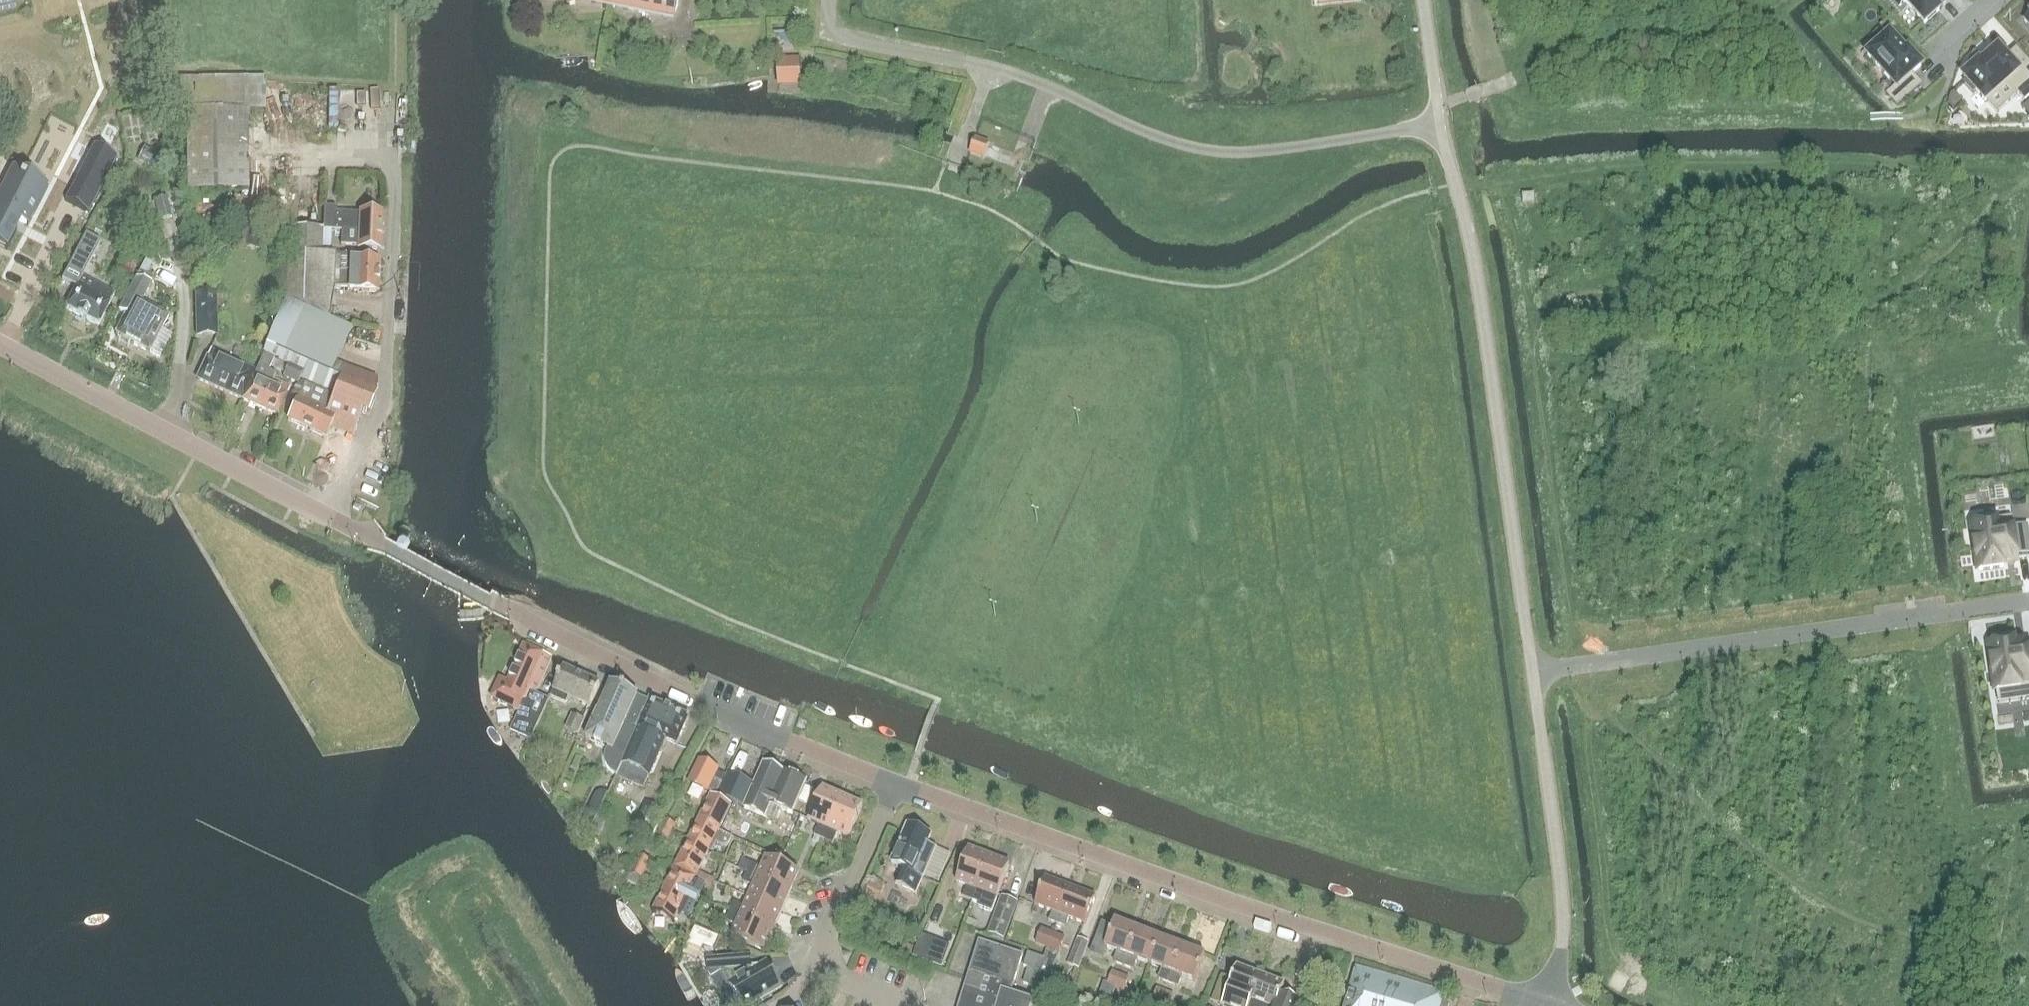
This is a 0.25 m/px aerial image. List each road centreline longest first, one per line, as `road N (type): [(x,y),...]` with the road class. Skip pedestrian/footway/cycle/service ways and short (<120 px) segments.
road 1 (unclassified): [(897,782),(705,706),(0,343)]
road 2 (unclassified): [(1547,1004),(897,782)]
road 3 (residential): [(1440,123),(1282,148),(1194,148),(1013,73),(826,33),(828,0)]
road 4 (unclassified): [(1532,671),(1477,272),(1440,123)]
road 5 (residential): [(1532,671),(2028,600)]
road 6 (unclassified): [(1547,1004),(1562,948),(1562,903),(1532,671)]
road 7 (residential): [(907,1005),(815,966),(897,782)]
road 8 (unclassified): [(1440,123),(1423,0)]

